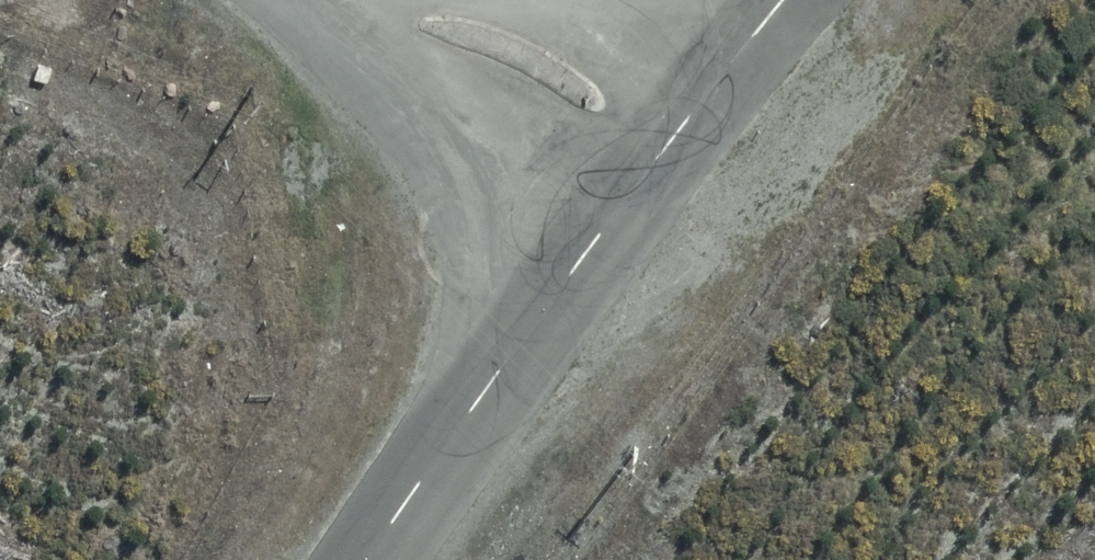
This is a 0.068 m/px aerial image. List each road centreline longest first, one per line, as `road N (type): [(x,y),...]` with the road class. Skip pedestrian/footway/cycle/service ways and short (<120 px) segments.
road 1 (tertiary): [(636,169),(369,559)]
road 2 (unclassified): [(636,169),(285,0)]
road 3 (tertiary): [(777,0),(636,169)]

